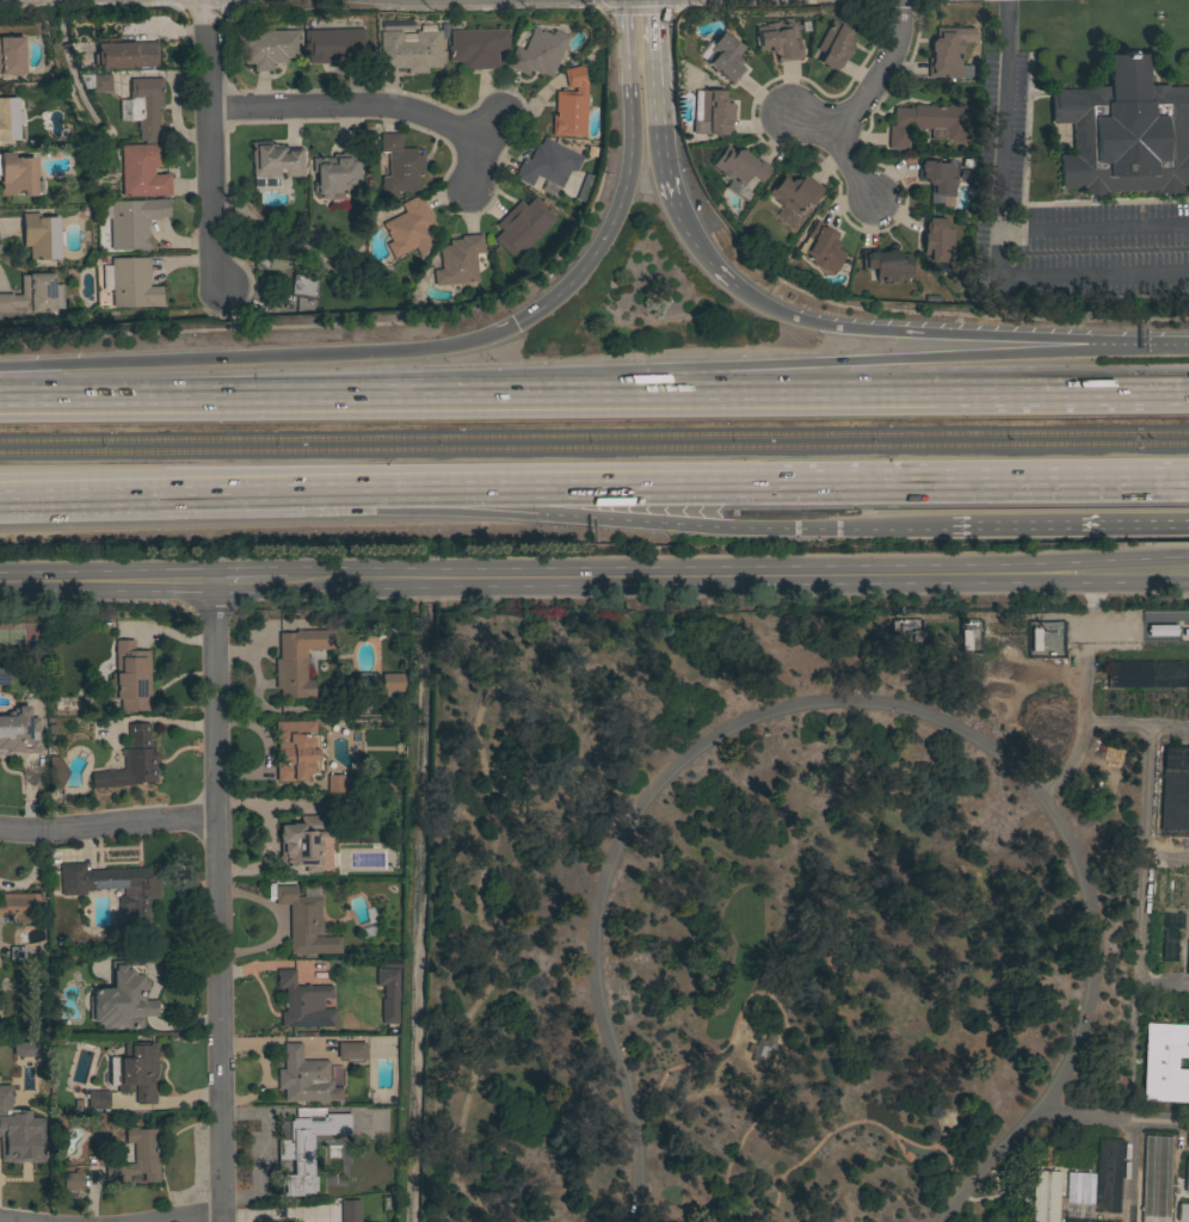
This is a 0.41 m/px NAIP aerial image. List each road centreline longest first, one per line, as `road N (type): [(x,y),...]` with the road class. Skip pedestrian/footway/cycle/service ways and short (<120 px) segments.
road 1 (primary): [(284,584),(1051,573)]
road 2 (motorway): [(226,488),(713,529),(941,530)]
road 3 (motorway): [(1188,398),(513,407)]
road 4 (motorway): [(513,485),(1188,477)]
road 5 (residential): [(220,1221),(214,585)]
road 6 (motorway): [(1129,348),(848,368),(513,407)]
road 7 (motorway): [(512,328),(420,351),(0,367)]
road 8 (motorway): [(455,408),(0,404)]
road 9 (motorway): [(1129,348),(815,329),(732,290)]
road 10 (residential): [(470,185),(474,144),(390,106),(207,111)]
road 11 (residential): [(226,289),(212,260),(203,0)]
road 12 (motorway): [(226,488),(497,485)]
road 13 (motorway): [(941,530),(1188,527)]
road 14 (motorway): [(0,490),(226,488)]
road 15 (motorway): [(630,152),(624,195),(587,266),(554,302),(512,328)]
road 16 (residential): [(215,820),(0,830)]
road 17 (primary): [(0,586),(214,585)]
road 18 (motorway): [(672,210),(660,171),(649,0)]
road 19 (residential): [(902,0),(898,41),(837,138),(788,115)]
road 20 (motorway): [(622,0),(630,152)]
road 21 (primary): [(1188,559),(1068,563),(1051,573)]
road 22 (primary): [(1051,573),(1068,580),(1188,578)]

